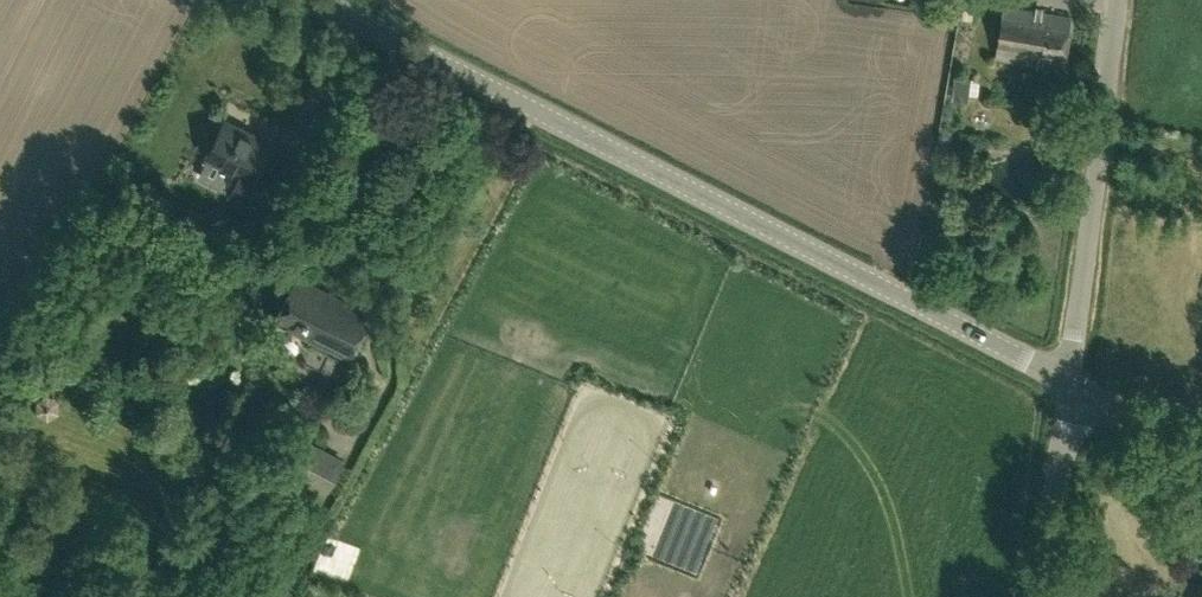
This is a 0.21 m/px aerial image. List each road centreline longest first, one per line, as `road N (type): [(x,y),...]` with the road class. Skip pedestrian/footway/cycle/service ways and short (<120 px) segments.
road 1 (unclassified): [(1073,385),(318,0)]
road 2 (unclassified): [(1073,385),(1121,0)]
road 3 (unclassified): [(1044,596),(1073,385)]
road 4 (unclassified): [(1201,452),(1073,385)]

